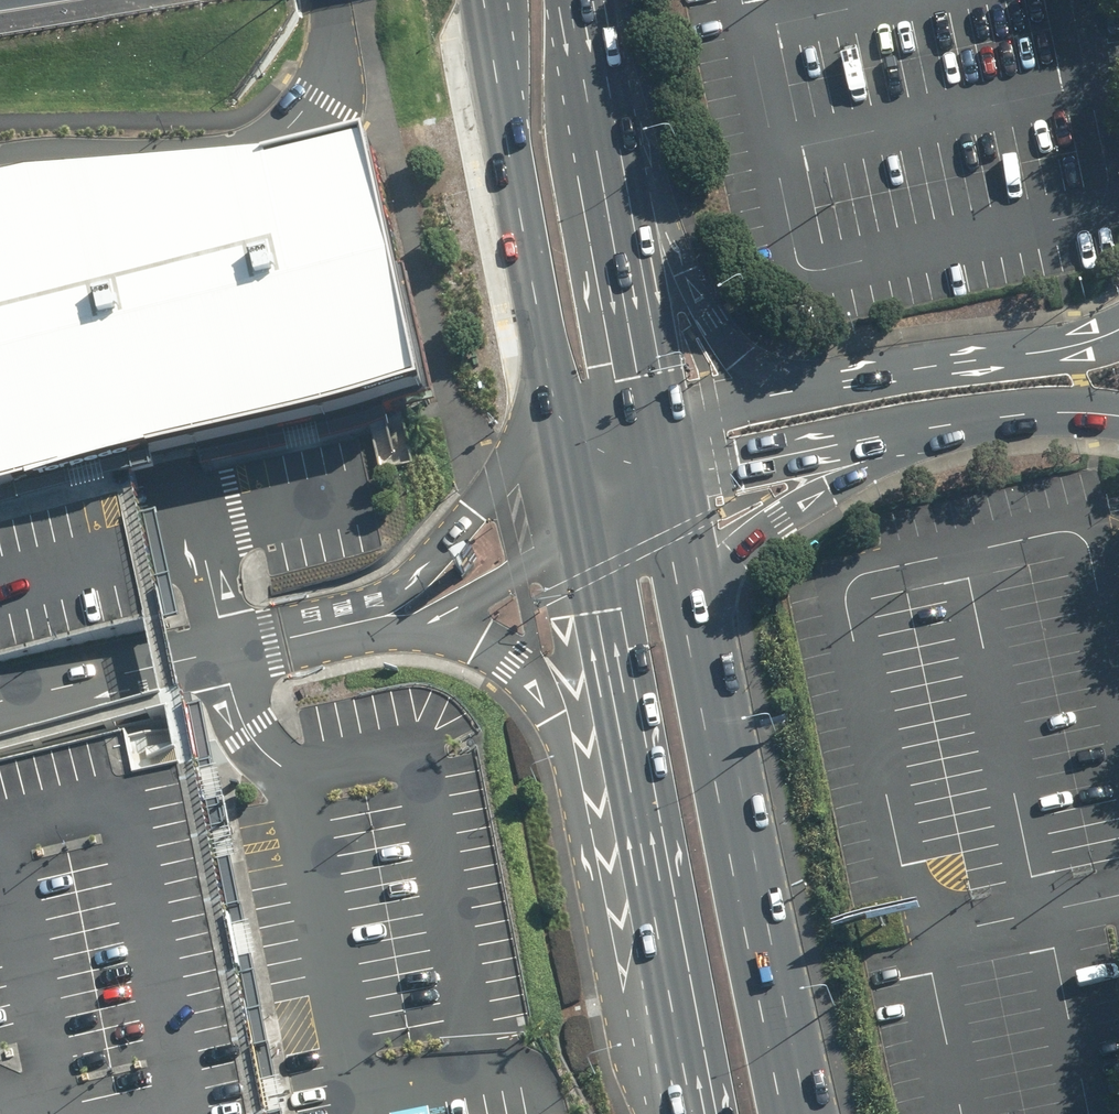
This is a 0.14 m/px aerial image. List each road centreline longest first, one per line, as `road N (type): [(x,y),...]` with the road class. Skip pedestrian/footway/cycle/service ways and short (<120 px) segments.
road 1 (primary): [(604,134),(646,422),(692,655)]
road 2 (primary): [(666,977),(583,484)]
road 3 (primary): [(692,655),(805,1113)]
road 4 (primary): [(666,977),(558,703),(535,668),(499,645),(423,621)]
road 5 (primary): [(604,134),(738,363),(760,375),(870,382)]
road 6 (primary): [(976,422),(806,499),(735,552),(714,585),(692,655)]
road 7 (primary): [(423,621),(362,617),(405,590),(475,516),(551,372)]
road 8 (primary): [(551,372),(495,0)]
road 9 (primary): [(583,484),(517,569),(423,621)]
road 10 (primary): [(693,1113),(666,977)]
road 11 (primary): [(580,0),(604,134)]

